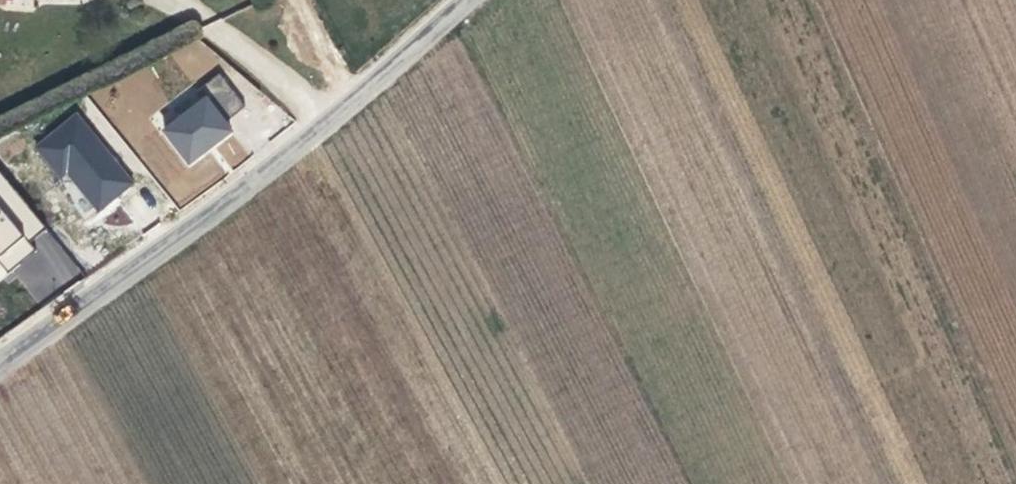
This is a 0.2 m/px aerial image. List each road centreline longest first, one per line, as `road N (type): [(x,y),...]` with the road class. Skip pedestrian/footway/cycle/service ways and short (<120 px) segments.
road 1 (unclassified): [(339,106),(0,359)]
road 2 (unclassified): [(465,0),(339,106)]

